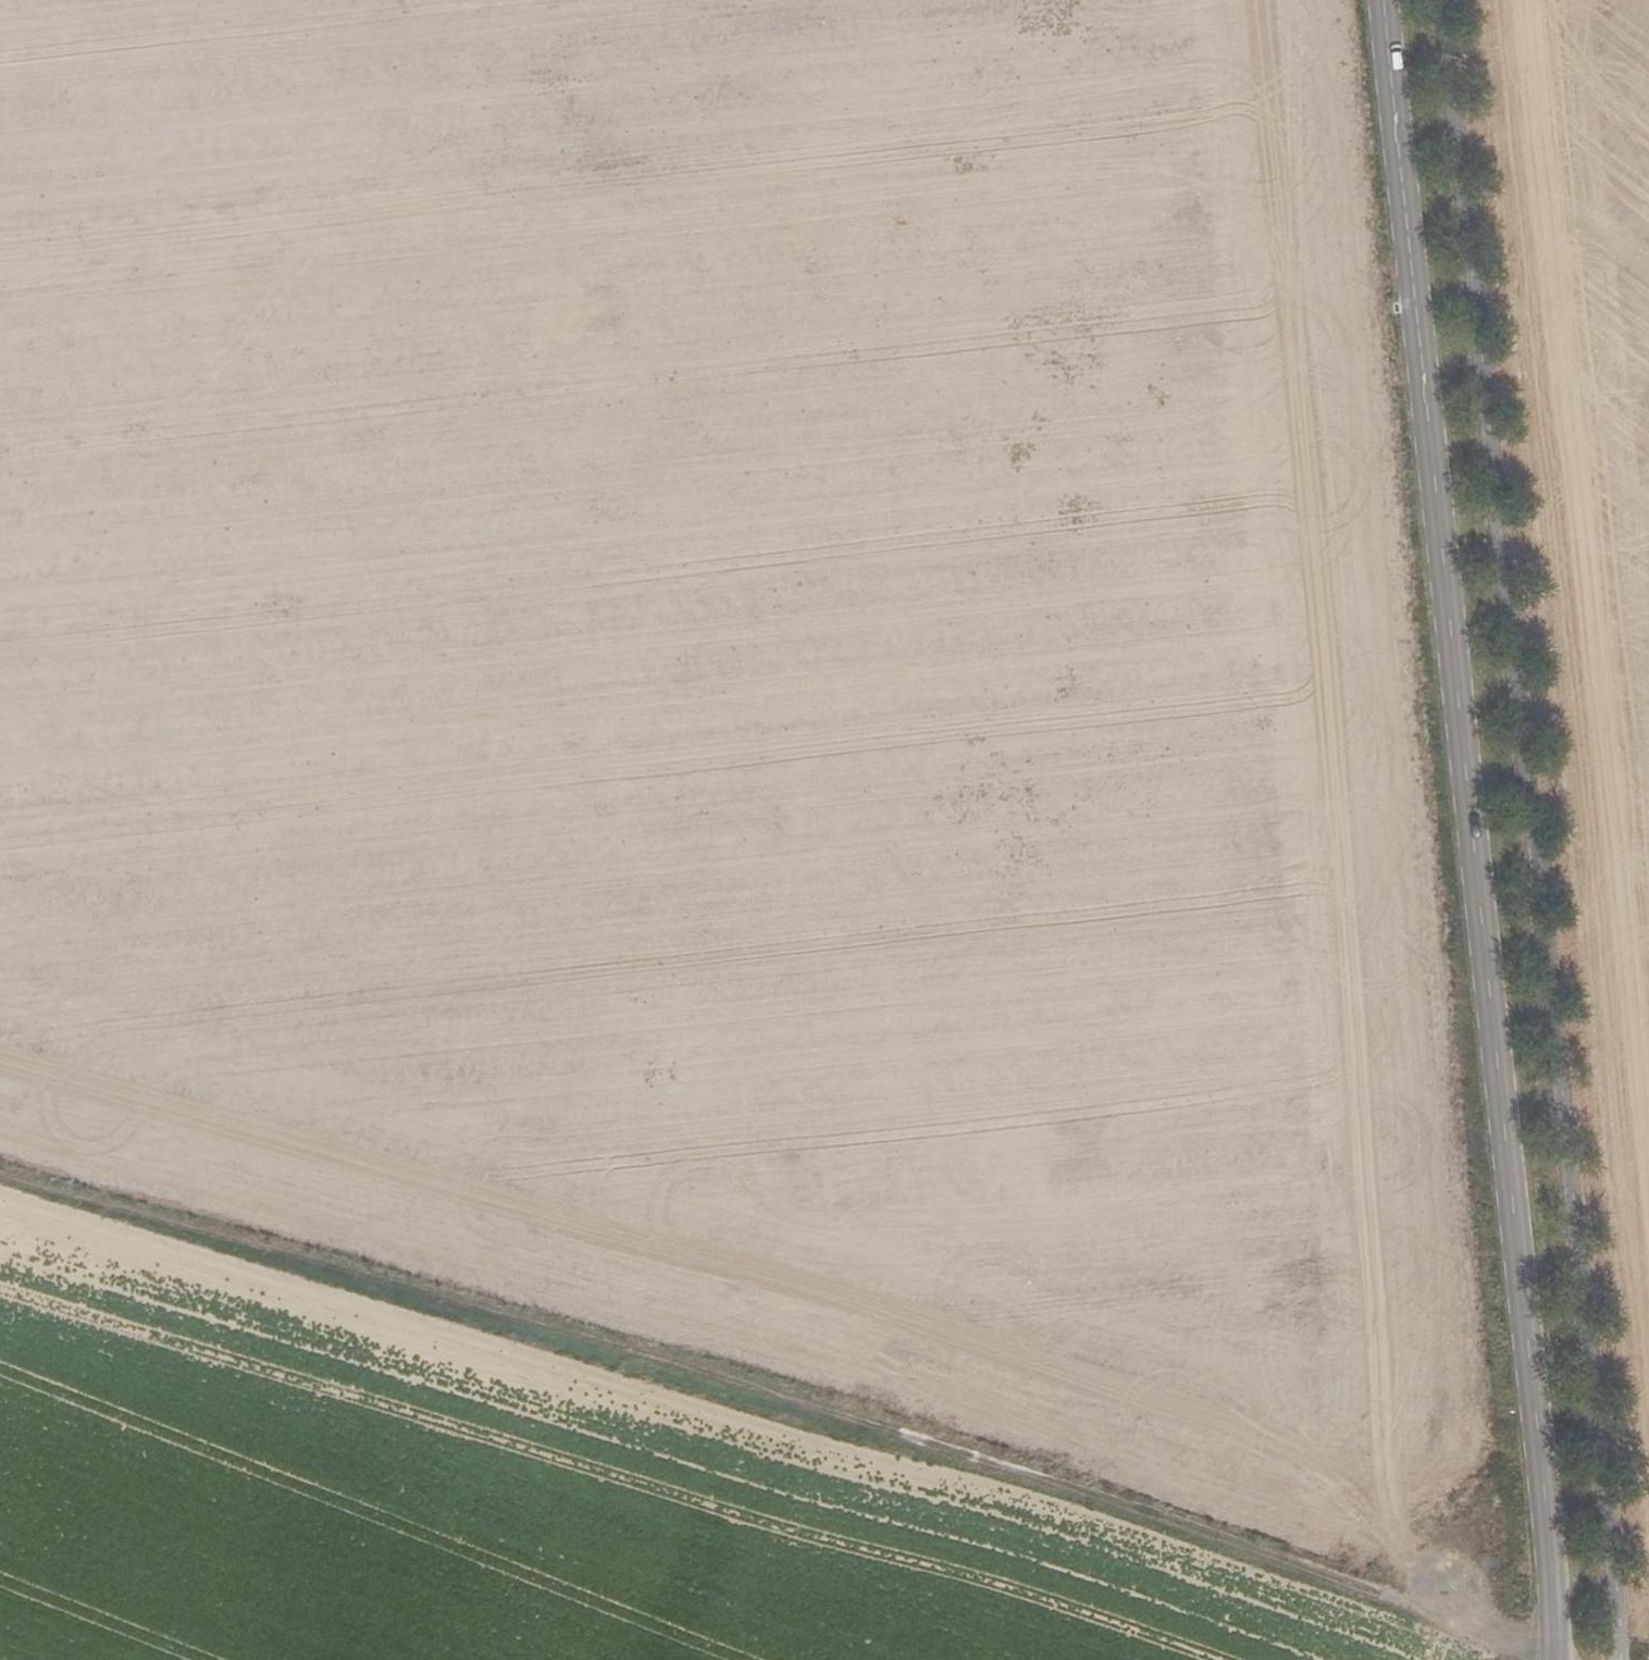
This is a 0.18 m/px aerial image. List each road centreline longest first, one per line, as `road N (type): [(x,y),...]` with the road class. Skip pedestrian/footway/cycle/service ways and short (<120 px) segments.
road 1 (tertiary): [(1556,1659),(1549,1527),(1385,0)]
road 2 (track): [(1537,1659),(1224,1540),(0,1173)]

